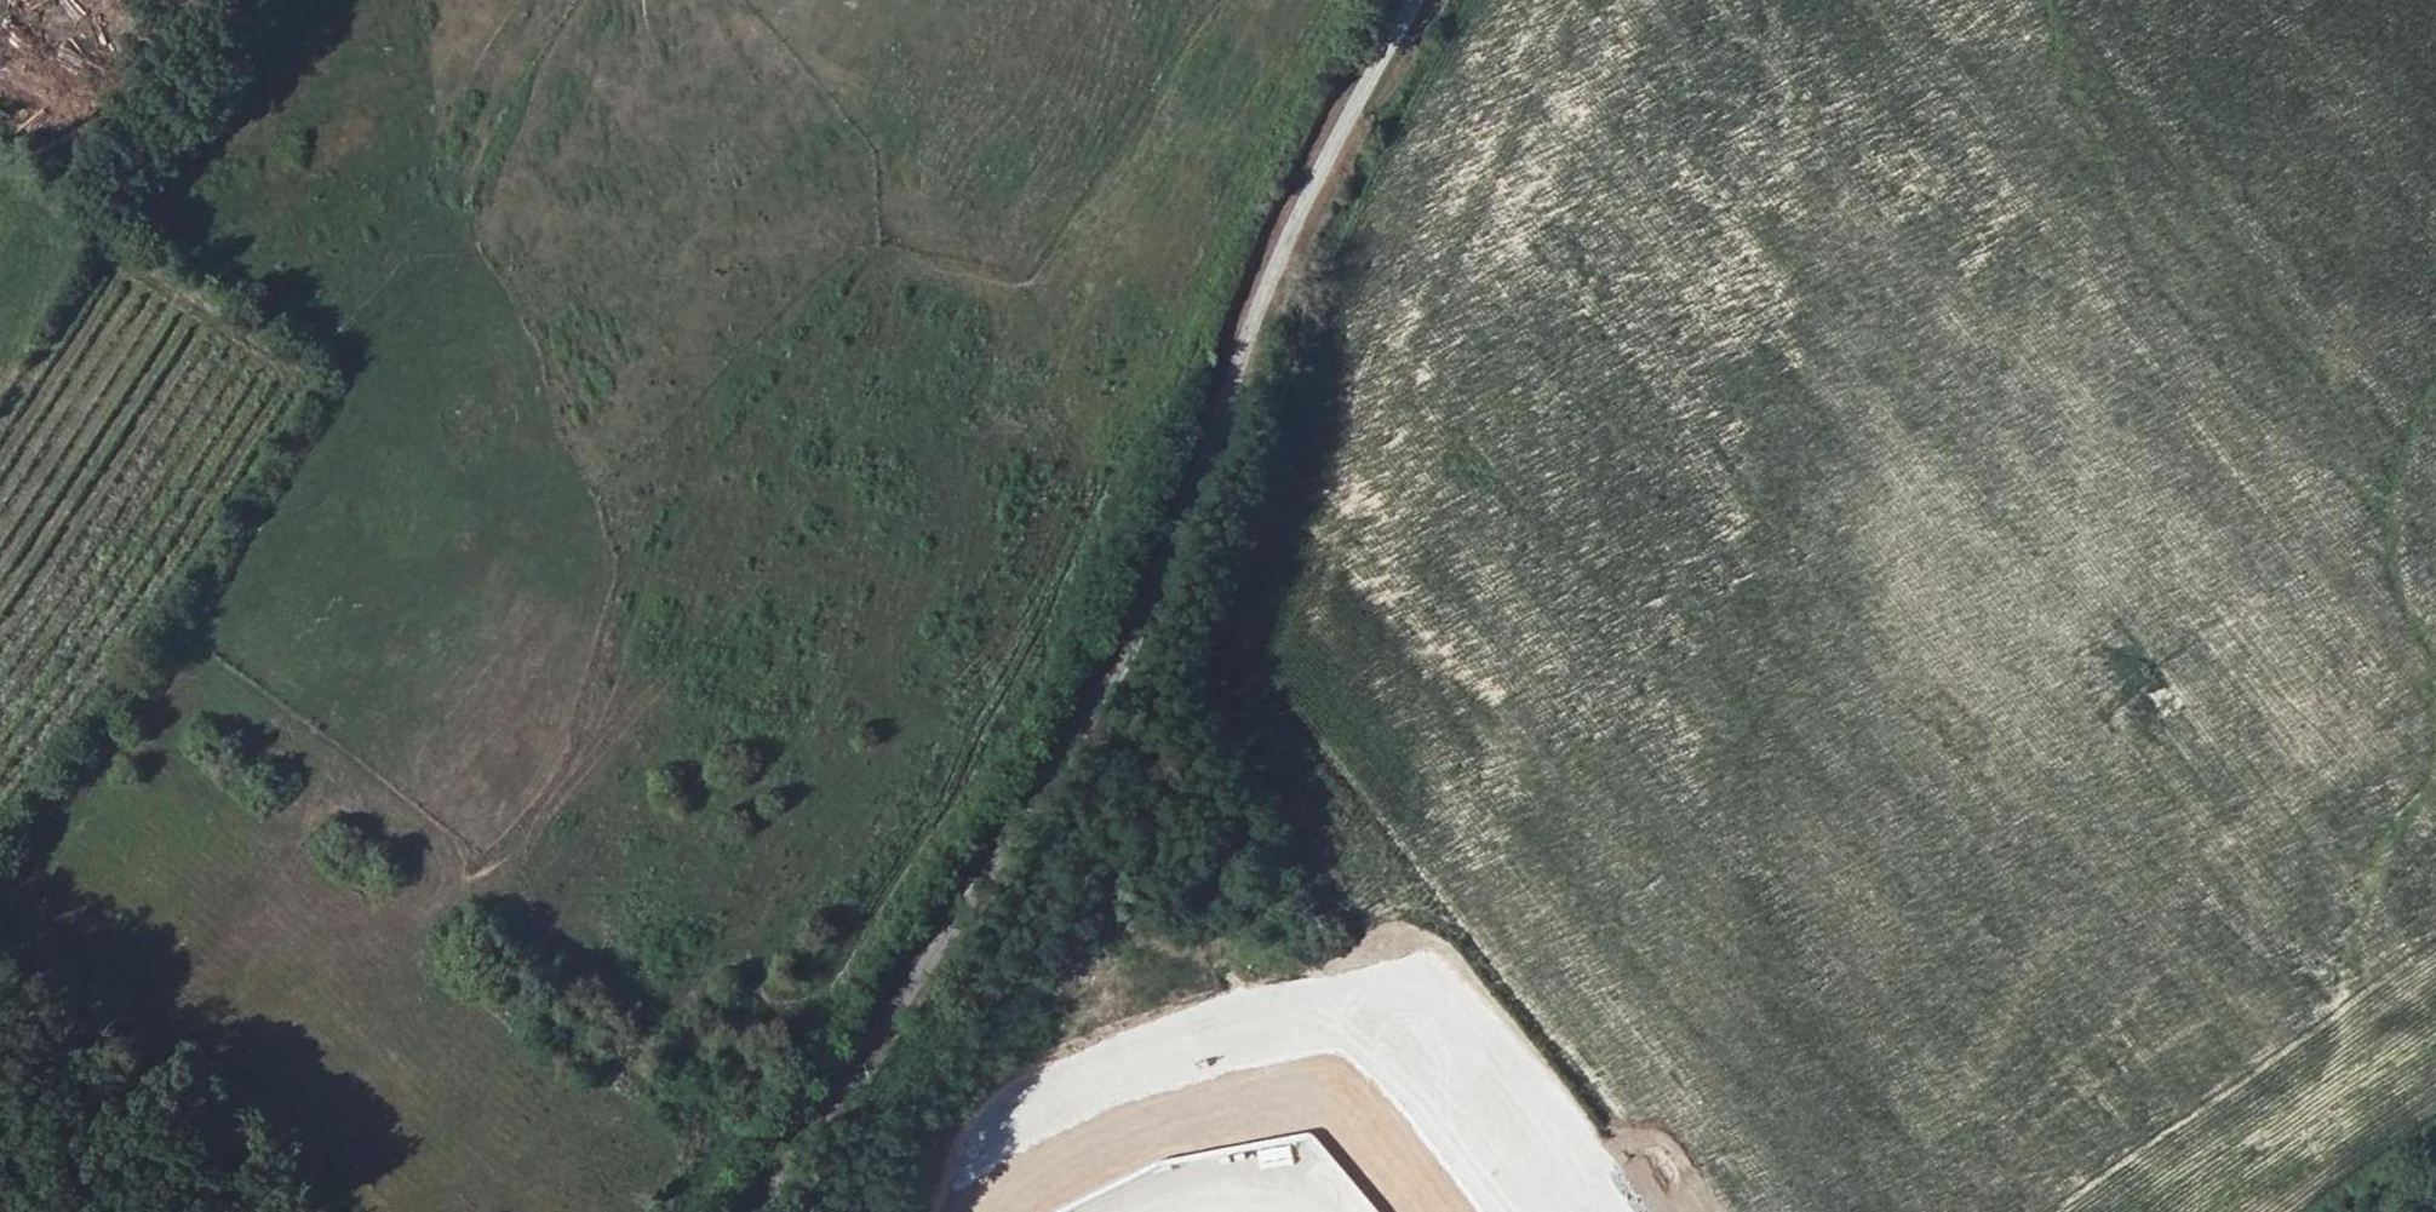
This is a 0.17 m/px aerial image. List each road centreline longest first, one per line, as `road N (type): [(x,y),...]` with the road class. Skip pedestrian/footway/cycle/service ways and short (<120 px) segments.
road 1 (unclassified): [(1392,0),(1259,238),(1141,536),(1058,694),(731,1211)]

